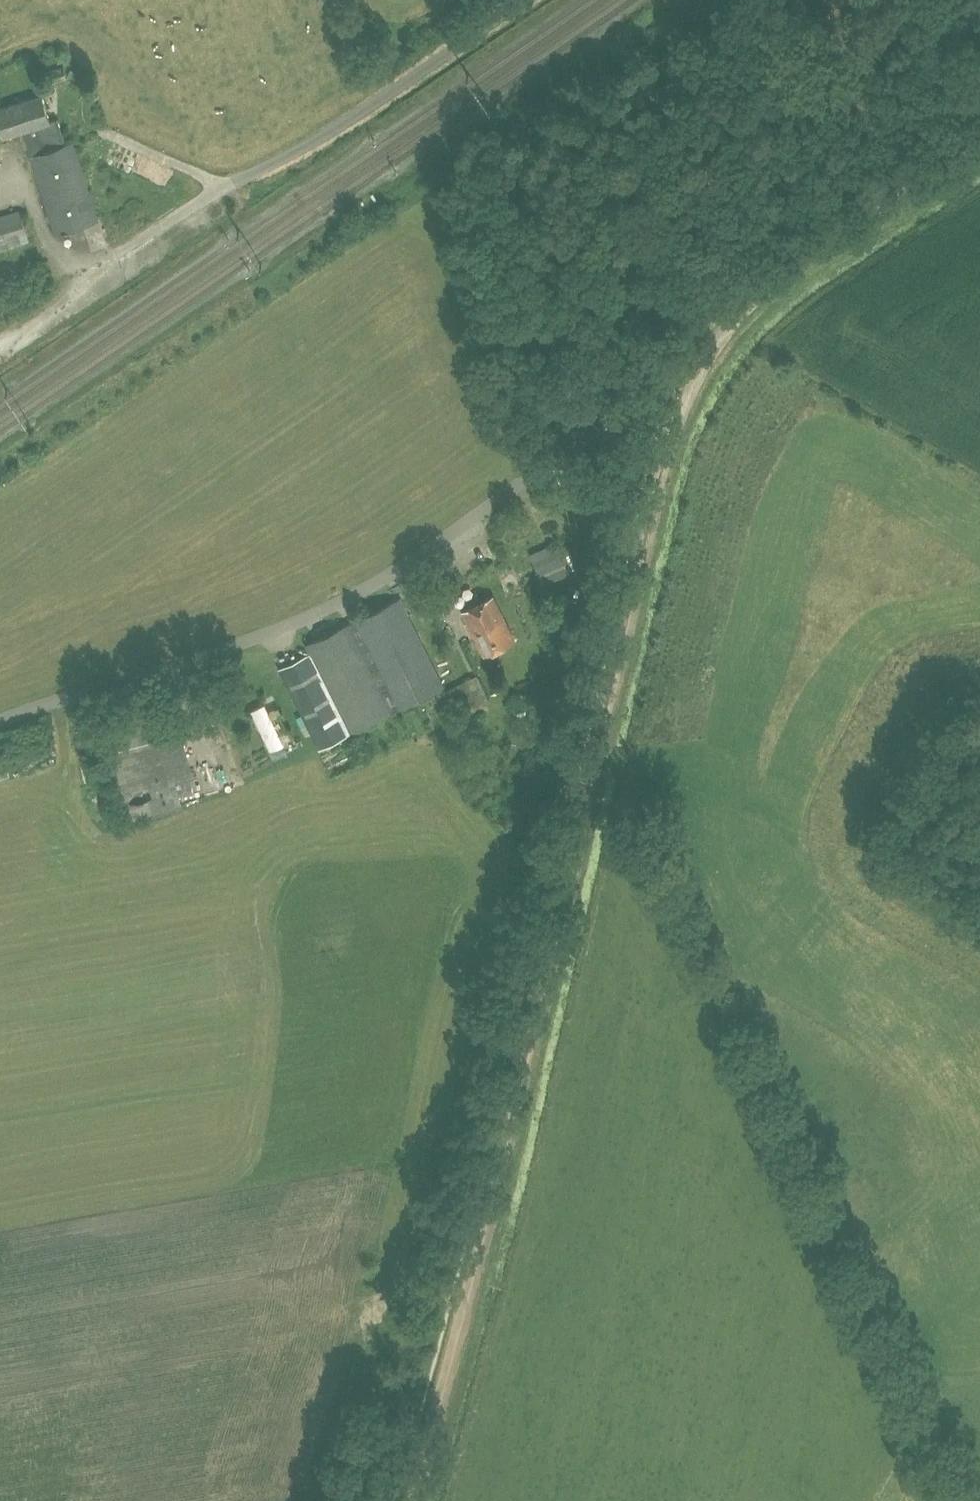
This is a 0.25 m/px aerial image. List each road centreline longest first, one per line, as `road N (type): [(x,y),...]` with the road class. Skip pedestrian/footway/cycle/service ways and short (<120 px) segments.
road 1 (track): [(722,332),(685,430),(516,1163),(421,1500)]
road 2 (unclassified): [(0,721),(315,612),(424,557),(767,294),(979,147)]

